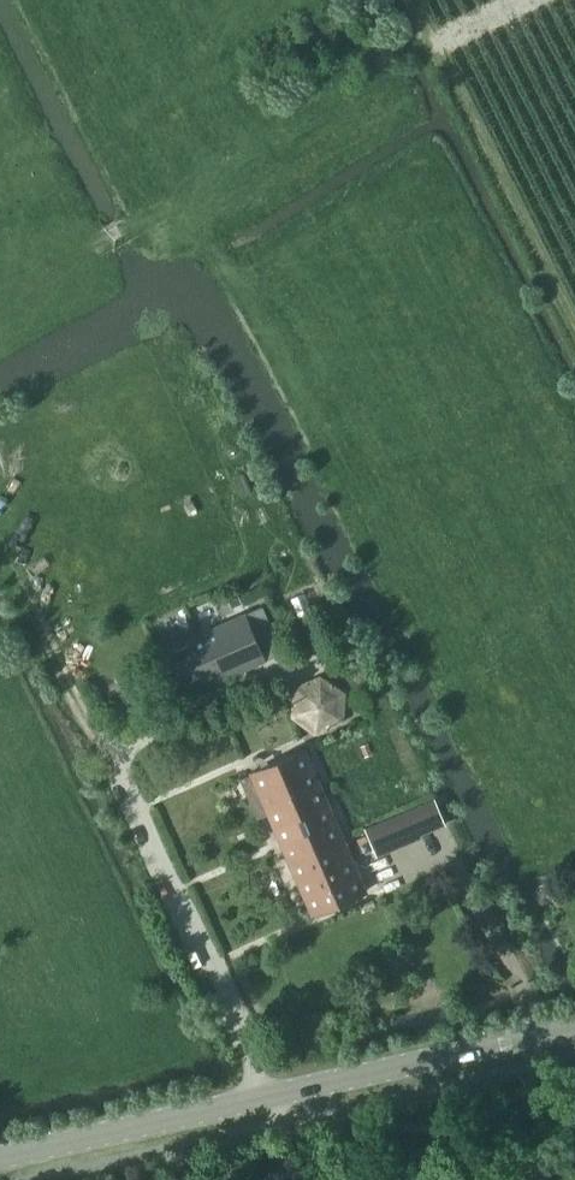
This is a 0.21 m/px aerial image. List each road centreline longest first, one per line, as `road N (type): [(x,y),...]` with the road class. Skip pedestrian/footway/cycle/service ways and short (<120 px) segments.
road 1 (tertiary): [(0,1158),(574,1024)]

